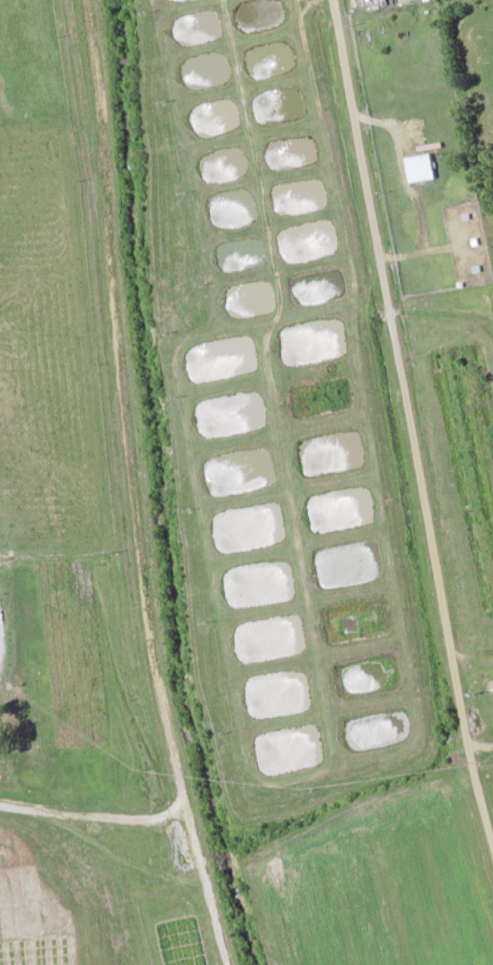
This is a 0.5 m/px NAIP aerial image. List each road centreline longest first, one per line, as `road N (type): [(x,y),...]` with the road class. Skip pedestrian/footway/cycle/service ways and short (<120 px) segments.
road 1 (residential): [(492,846),(415,471),(331,0)]
road 2 (residential): [(185,813),(158,620),(133,594),(75,0)]
road 3 (residential): [(185,813),(0,806)]

